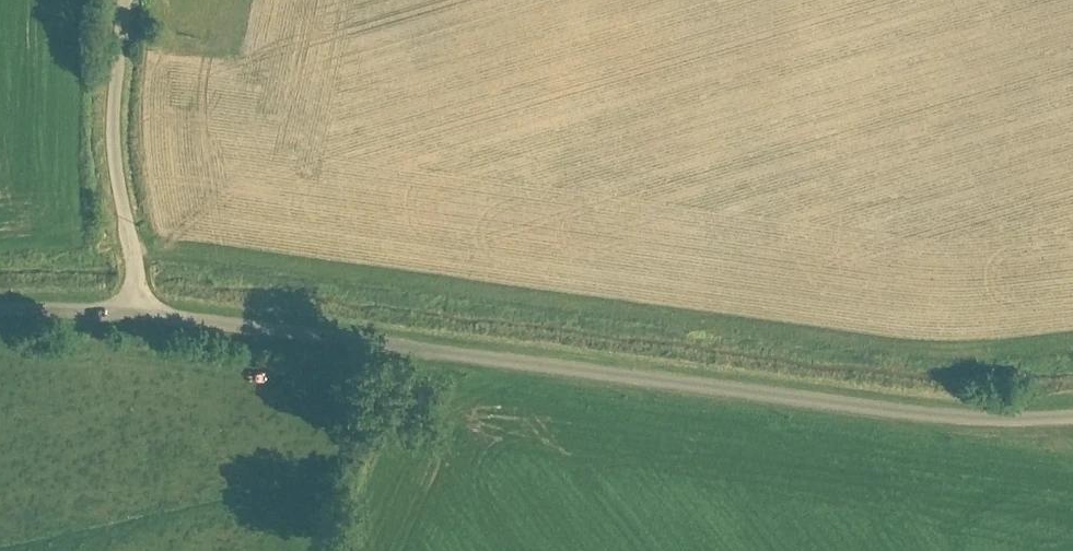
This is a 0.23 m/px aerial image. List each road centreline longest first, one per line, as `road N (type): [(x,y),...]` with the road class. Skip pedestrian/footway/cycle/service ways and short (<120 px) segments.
road 1 (residential): [(146,306),(891,413),(1072,421)]
road 2 (residential): [(126,0),(118,164),(146,306)]
road 3 (residential): [(0,309),(146,306)]

